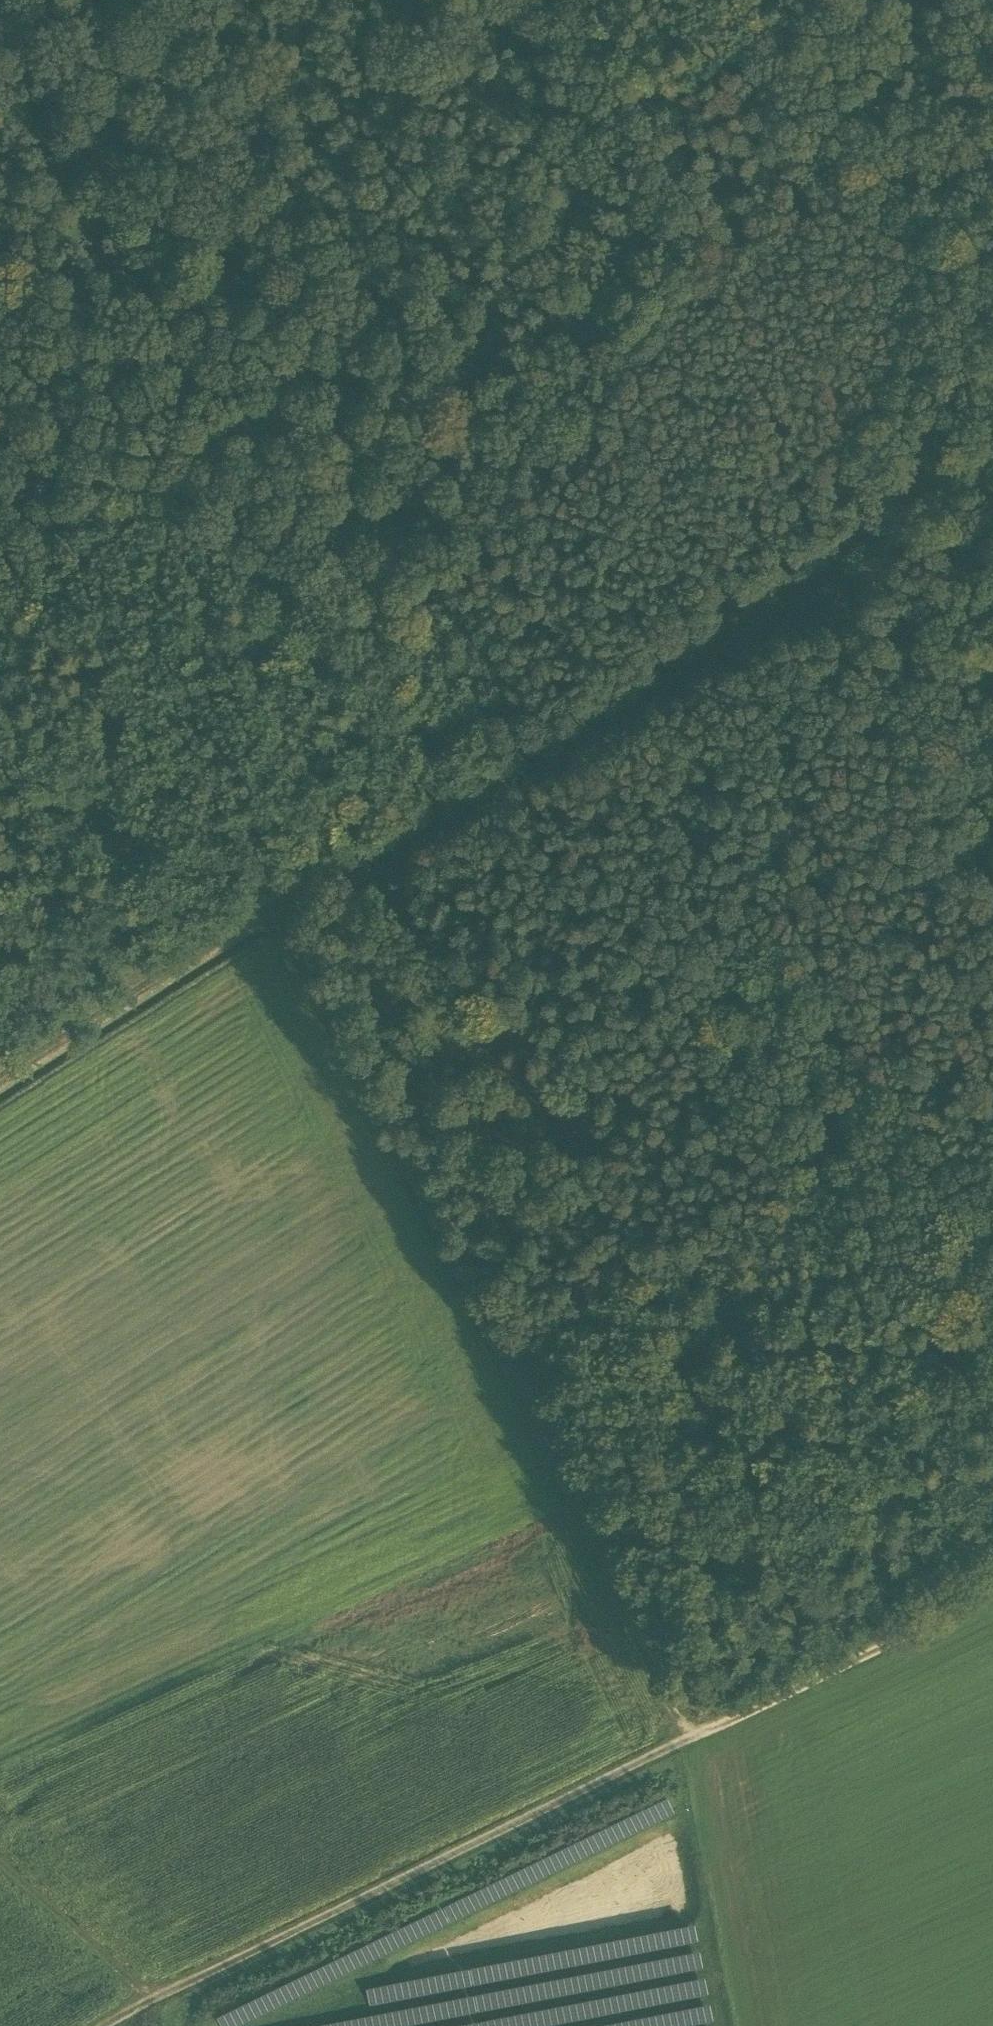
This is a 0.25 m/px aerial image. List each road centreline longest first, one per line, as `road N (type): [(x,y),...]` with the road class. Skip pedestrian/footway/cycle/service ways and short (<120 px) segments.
road 1 (track): [(277,896),(685,1738)]
road 2 (track): [(153,1998),(685,1738)]
road 3 (track): [(685,1738),(992,1587)]
road 4 (track): [(153,1998),(0,1864)]

